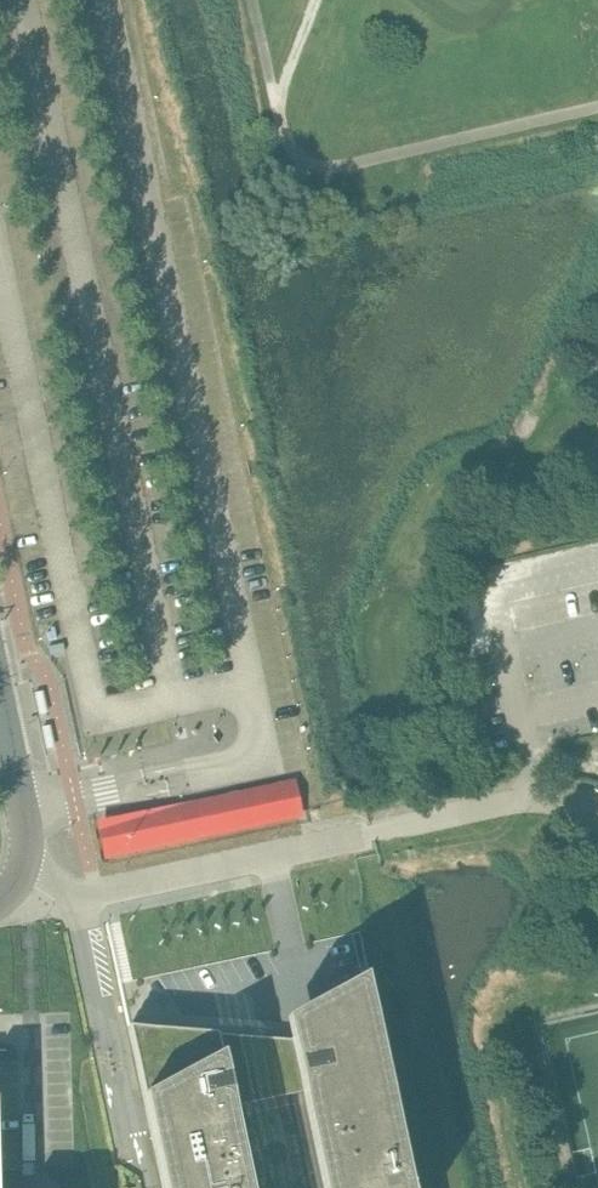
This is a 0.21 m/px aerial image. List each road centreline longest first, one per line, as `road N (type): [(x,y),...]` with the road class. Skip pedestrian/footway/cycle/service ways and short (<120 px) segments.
road 1 (residential): [(20,875),(56,898),(79,898),(374,835)]
road 2 (residential): [(597,824),(528,802),(374,835)]
road 3 (residential): [(20,875),(28,832),(0,699)]

